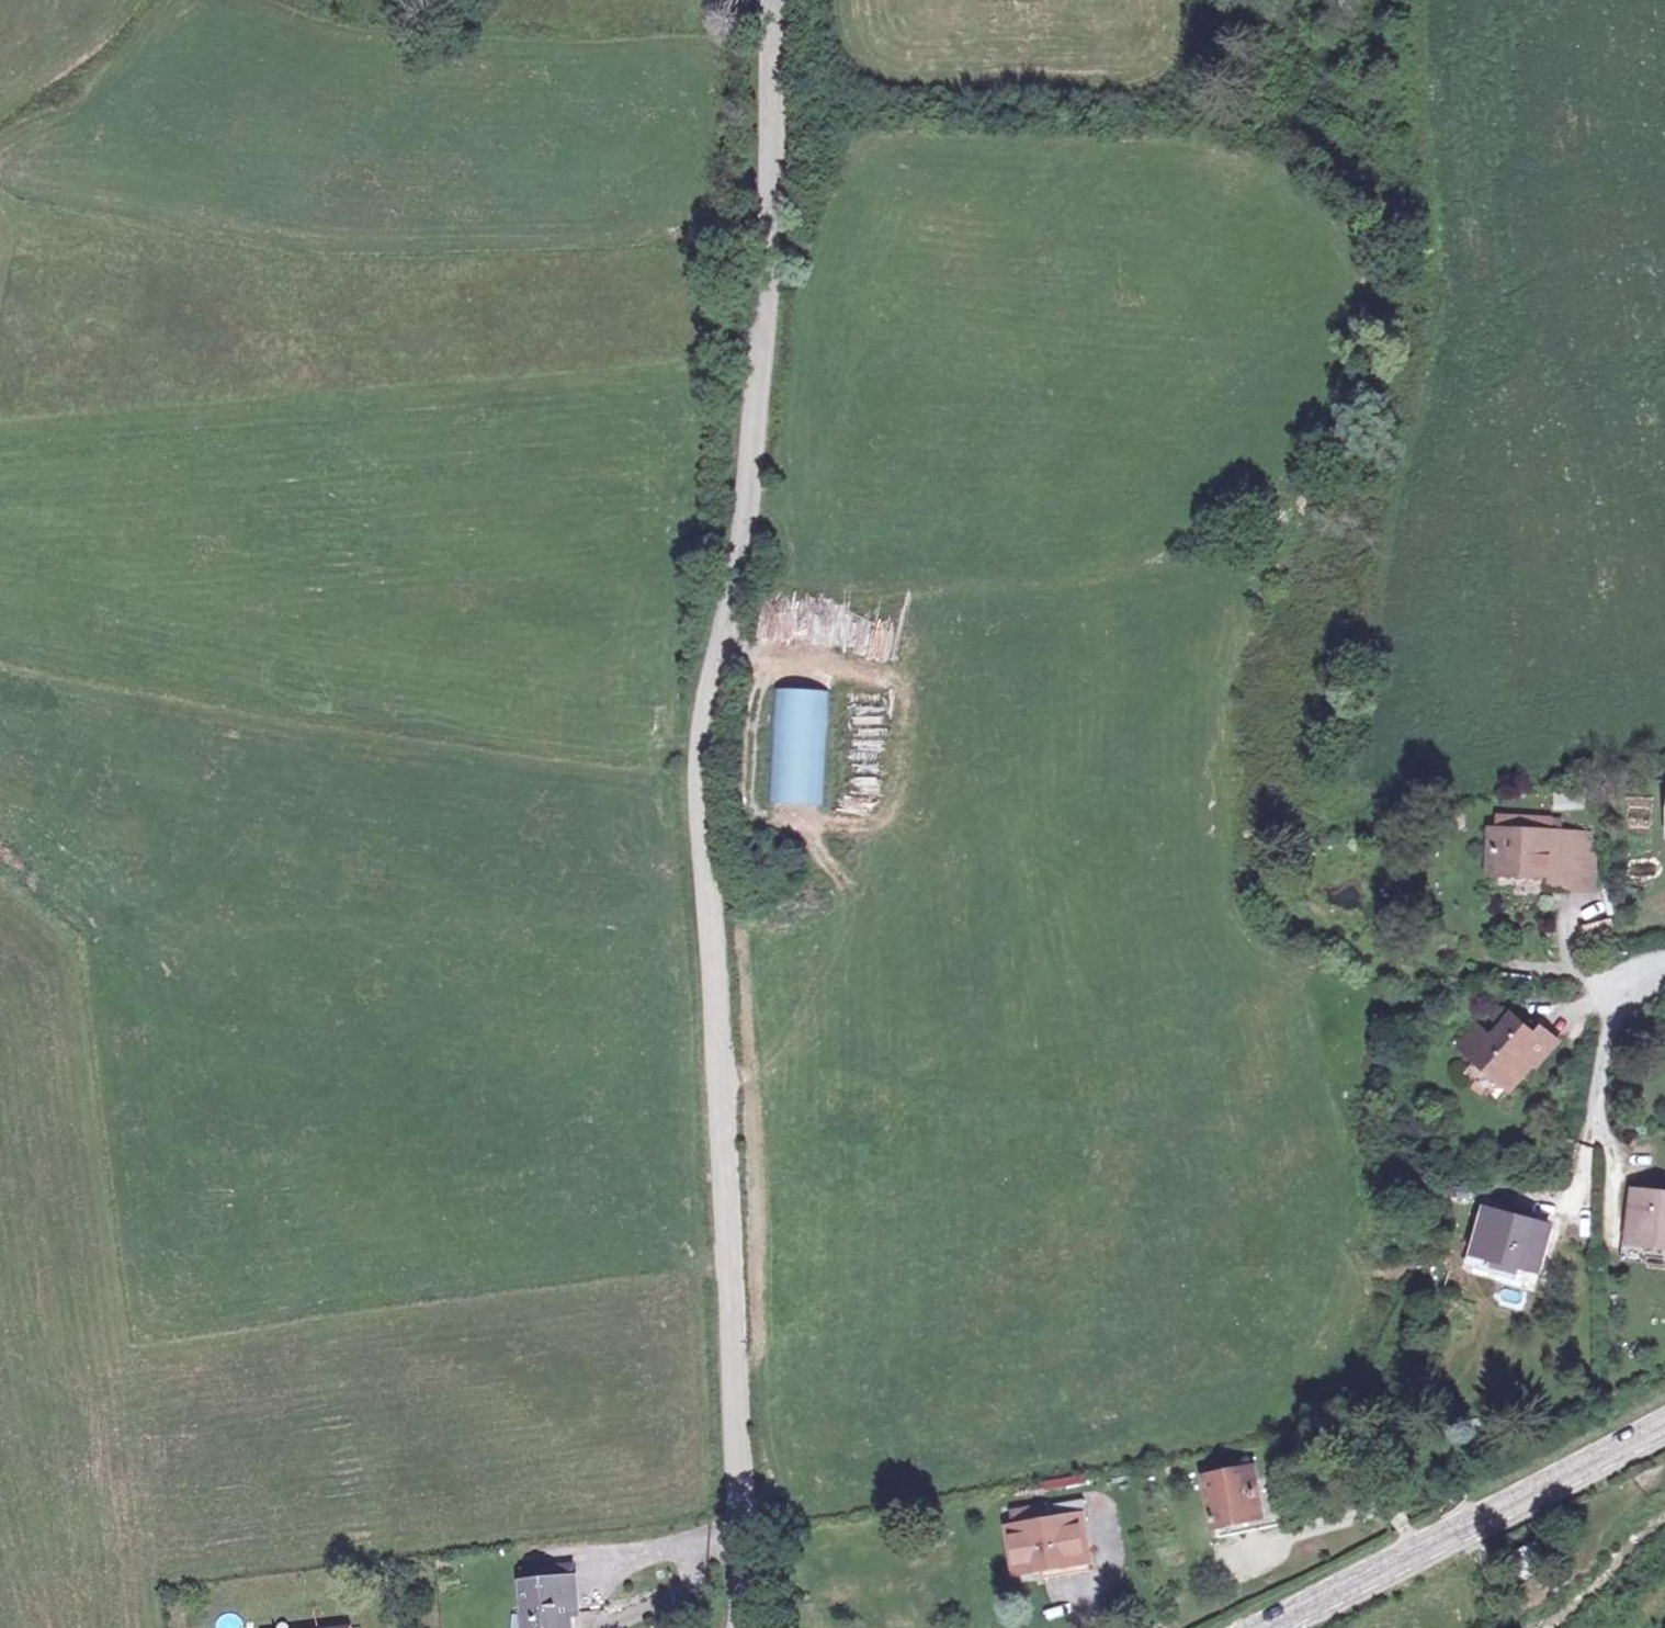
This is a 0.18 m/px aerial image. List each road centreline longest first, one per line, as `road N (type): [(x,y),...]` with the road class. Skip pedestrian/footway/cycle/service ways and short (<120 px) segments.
road 1 (residential): [(773,0),(759,314),(729,573),(695,758),(745,1495),(740,1627)]
road 2 (track): [(134,1627),(120,1501),(52,1334),(36,1205),(61,1039),(54,1005),(0,940)]
road 3 (track): [(120,1501),(104,1219),(77,1054),(61,1039)]
road 4 (secondary): [(1268,1627),(1664,1417)]

